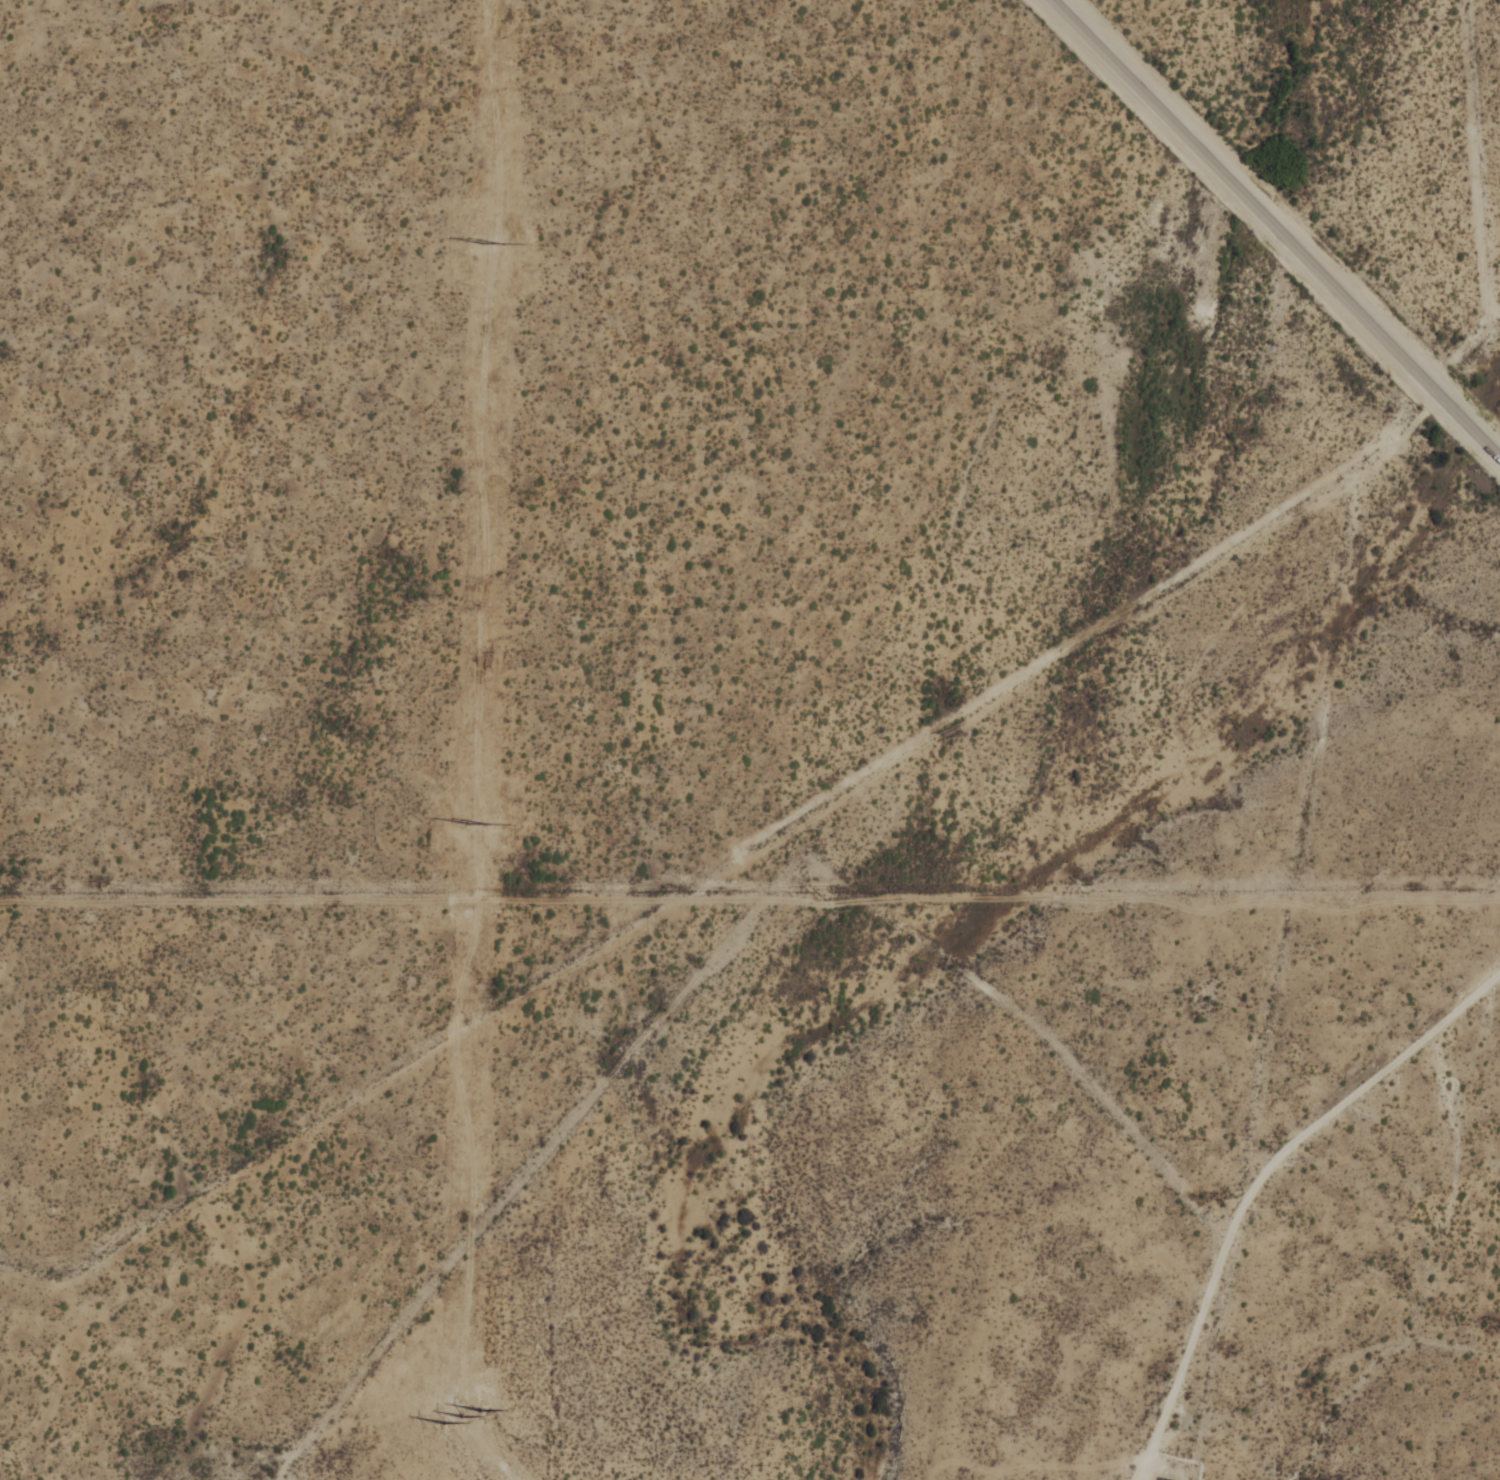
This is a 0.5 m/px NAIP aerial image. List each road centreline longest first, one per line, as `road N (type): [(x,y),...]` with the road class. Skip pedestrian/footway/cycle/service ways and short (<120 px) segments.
road 1 (residential): [(1229,1240),(1048,1033),(806,859),(566,1126),(267,1479)]
road 2 (residential): [(1499,974),(1259,1180),(1237,1219),(1161,1432),(1053,1479)]
road 3 (residential): [(1499,457),(1054,0)]
road 4 (residential): [(1143,1479),(1161,1432),(1358,1345),(1499,1301)]

